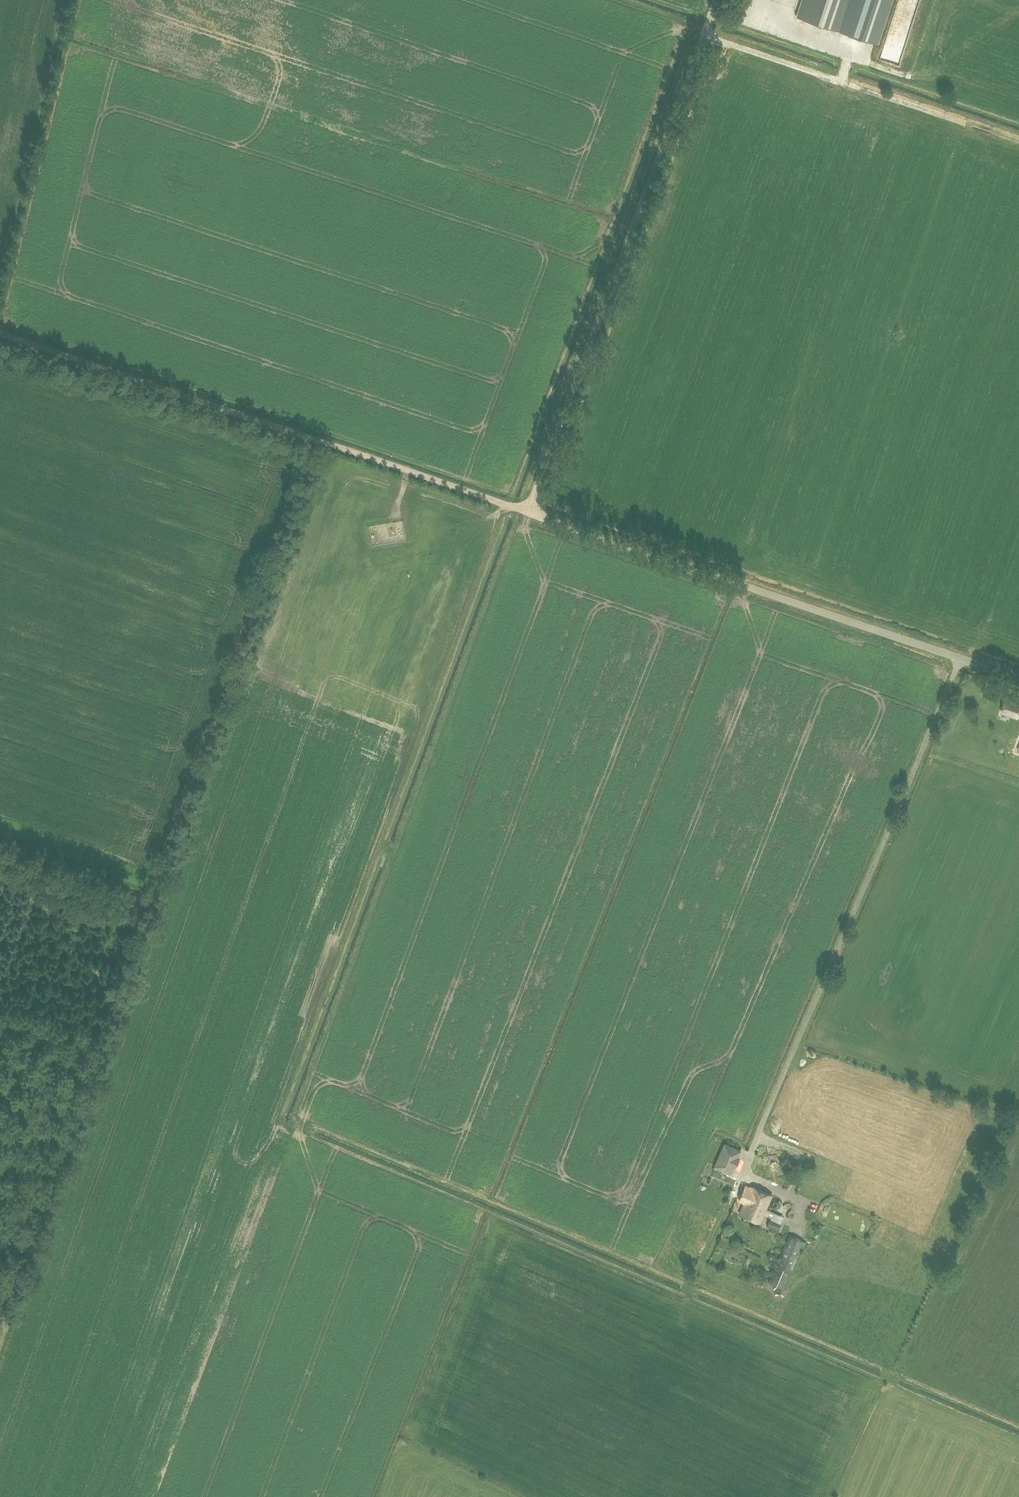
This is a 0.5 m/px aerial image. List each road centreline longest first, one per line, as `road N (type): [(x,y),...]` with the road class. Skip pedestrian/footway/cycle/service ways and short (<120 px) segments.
road 1 (unclassified): [(528,512),(0,333)]
road 2 (unclassified): [(744,1170),(960,657)]
road 3 (unclassified): [(528,512),(715,0)]
road 4 (unclassified): [(960,657),(528,512)]

